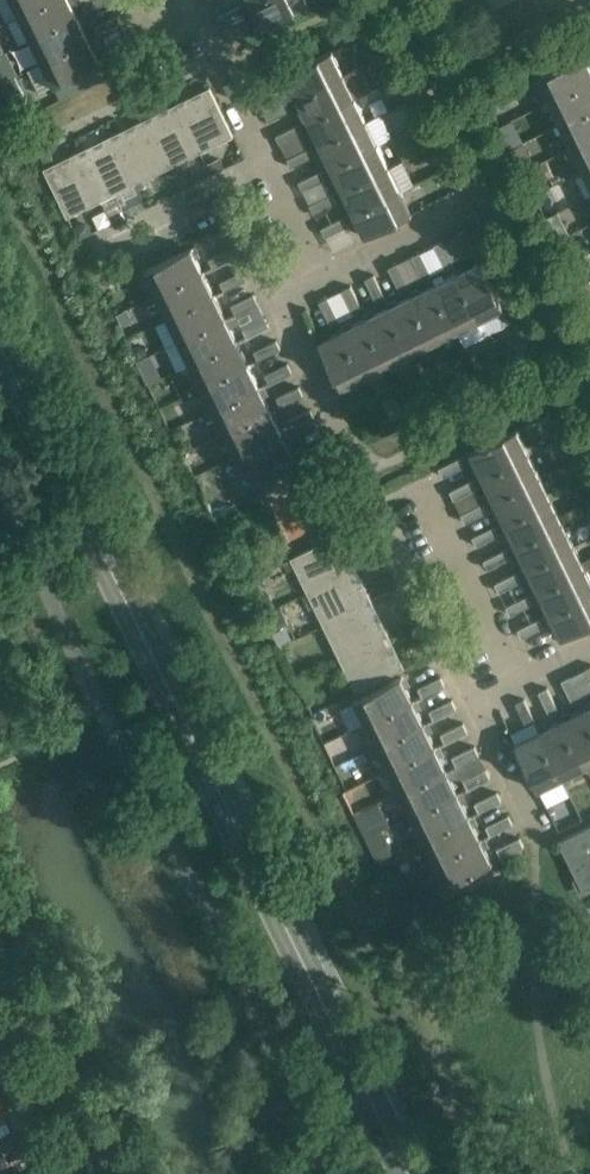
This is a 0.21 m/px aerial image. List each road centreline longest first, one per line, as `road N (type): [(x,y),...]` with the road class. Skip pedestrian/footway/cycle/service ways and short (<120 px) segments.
road 1 (tertiary): [(408,1173),(0,339)]
road 2 (residential): [(472,705),(276,300)]
road 3 (residential): [(329,272),(192,3)]
road 4 (residential): [(421,483),(520,683)]
road 5 (unclassified): [(504,193),(410,0)]
road 6 (unclassified): [(589,378),(504,193)]
road 7 (residential): [(329,272),(504,193)]
road 8 (residential): [(542,840),(472,705)]
road 9 (residential): [(276,300),(213,180)]

